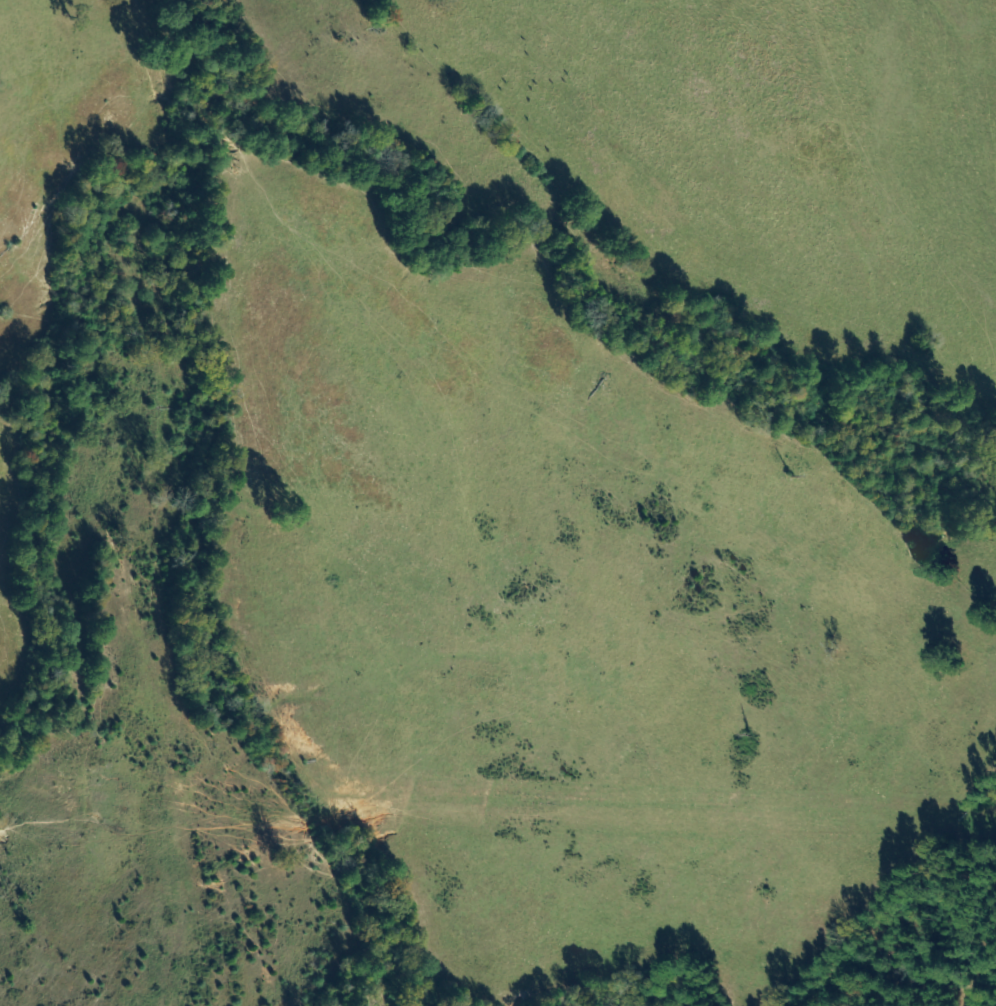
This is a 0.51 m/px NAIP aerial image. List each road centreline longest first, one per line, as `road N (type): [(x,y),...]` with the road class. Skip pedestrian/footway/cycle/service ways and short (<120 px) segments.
road 1 (track): [(995,301),(903,222),(878,172),(850,0)]

